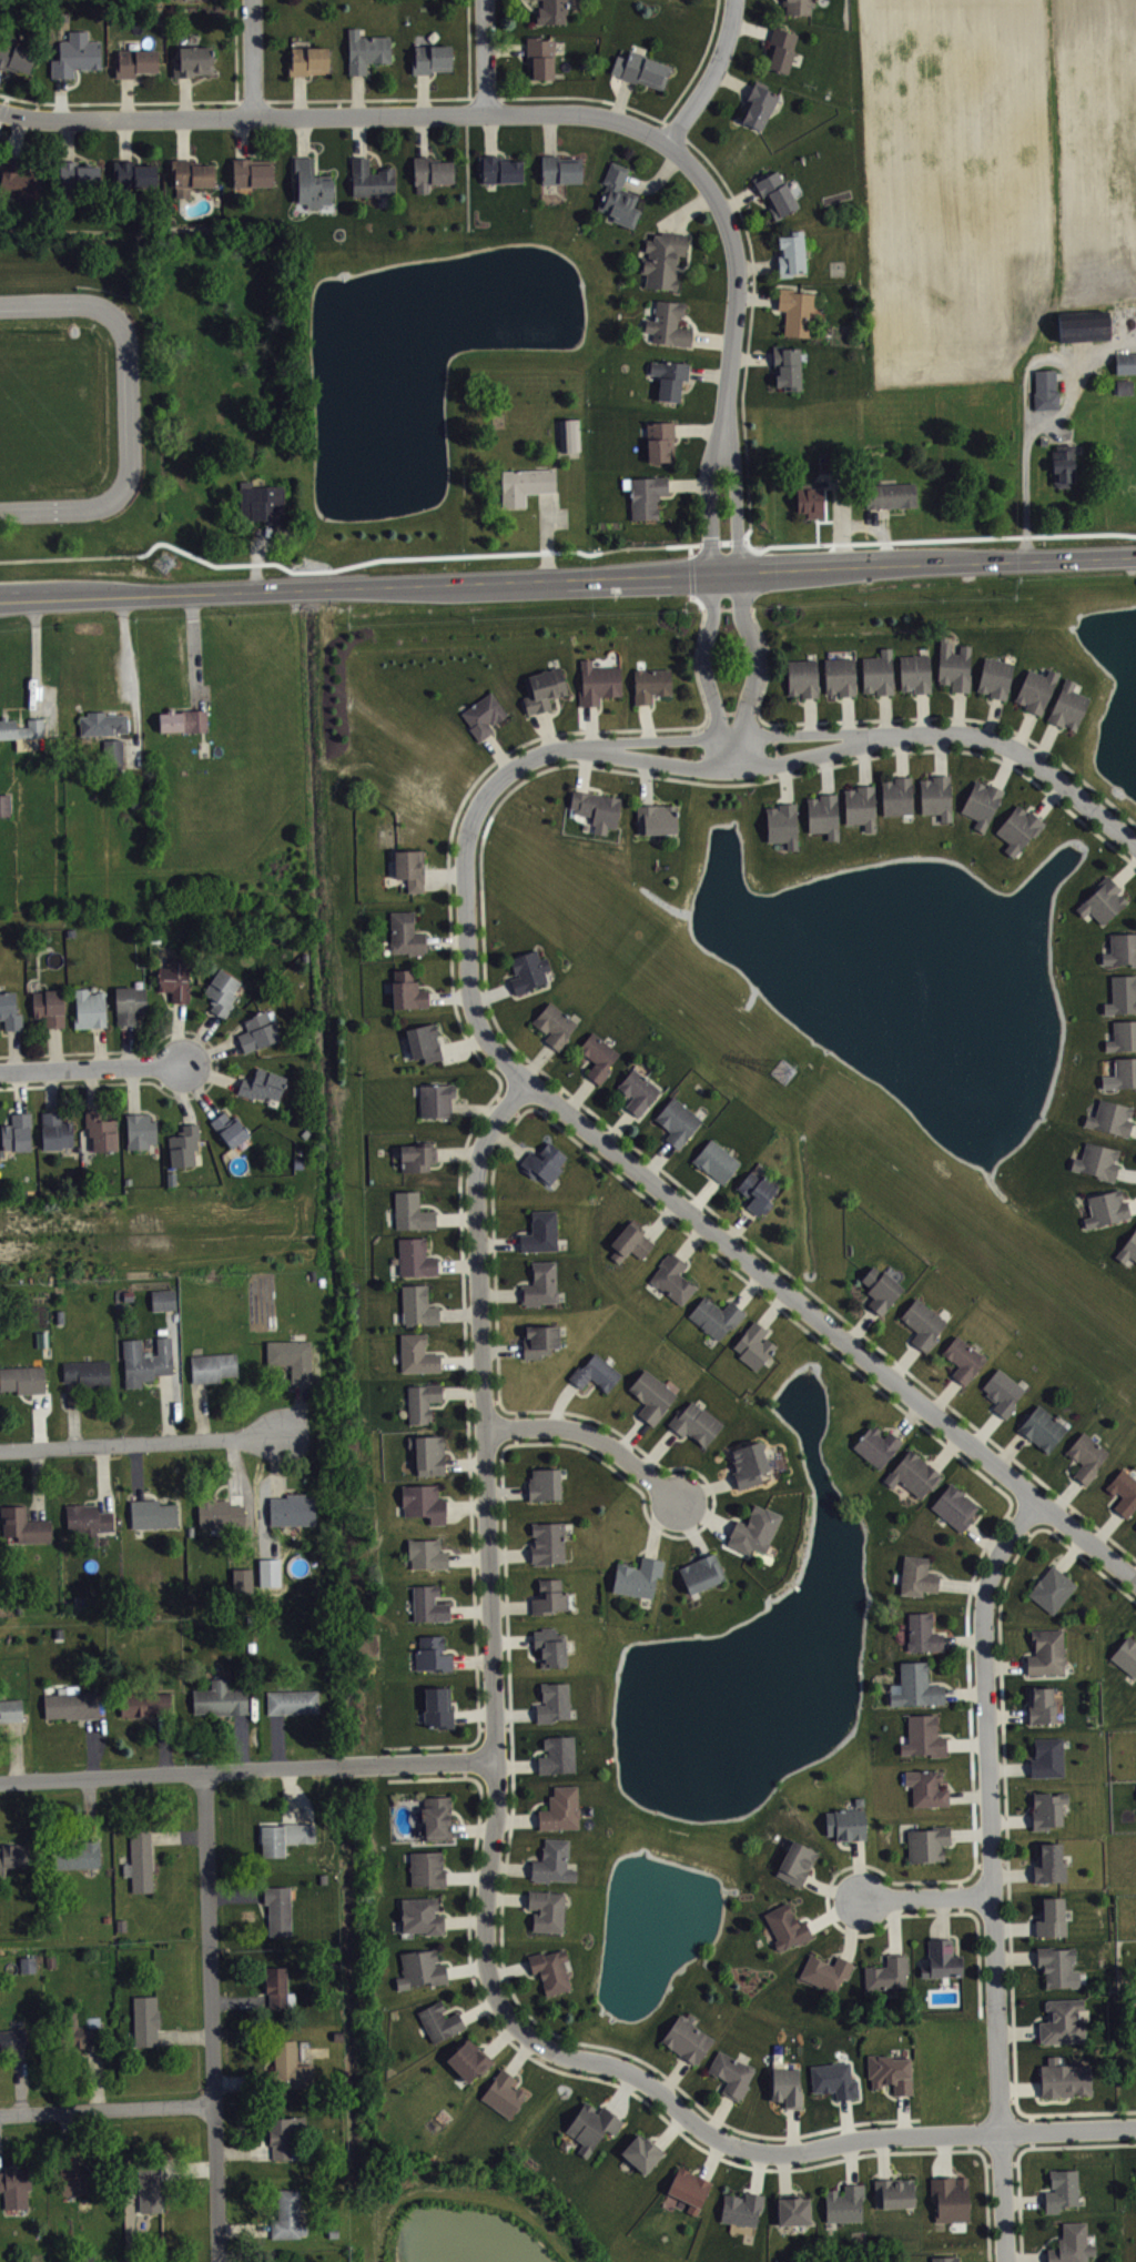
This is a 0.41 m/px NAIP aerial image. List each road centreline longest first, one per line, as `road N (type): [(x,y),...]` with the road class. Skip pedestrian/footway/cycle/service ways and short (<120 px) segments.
road 1 (secondary): [(0,602),(1135,555)]
road 2 (residential): [(496,1761),(498,1828),(483,1923),(489,1977),(514,2026),(565,2059),(627,2072),(704,2132),(781,2155),(869,2137),(1135,2132)]
road 3 (residential): [(530,1087),(1135,1579)]
road 4 (residential): [(1007,2261),(984,1606),(1004,1557),(1044,1504)]
road 5 (residential): [(530,1087),(491,1127),(478,1155),(496,1761)]
road 6 (residential): [(669,141),(596,113),(42,118),(0,110)]
road 7 (residential): [(0,1781),(496,1761)]
road 8 (residential): [(219,2261),(204,1771)]
road 9 (residential): [(598,746),(531,757),(483,801),(466,835),(469,987),(481,1028),(530,1087)]
road 10 (residential): [(726,420),(709,463),(712,608),(703,658),(733,768)]
road 11 (residential): [(733,768),(758,655),(741,608),(736,466),(726,420)]
road 12 (residential): [(669,141),(703,178),(733,239),(738,309),(726,420)]
road 13 (residential): [(0,1448),(284,1433)]
road 14 (residential): [(1135,843),(1004,743),(944,731),(897,734)]
road 15 (residential): [(0,2114),(214,2103)]
road 16 (residential): [(678,1497),(625,1453),(565,1428),(486,1431)]
road 17 (residential): [(0,1074),(190,1068)]
road 18 (residential): [(897,734),(720,738)]
road 19 (residential): [(733,768),(897,734)]
road 20 (residential): [(736,0),(724,49),(669,141)]
road 21 (residential): [(598,746),(733,768)]
road 22 (residential): [(864,1901),(996,1899)]
road 23 (residential): [(720,738),(598,746)]

